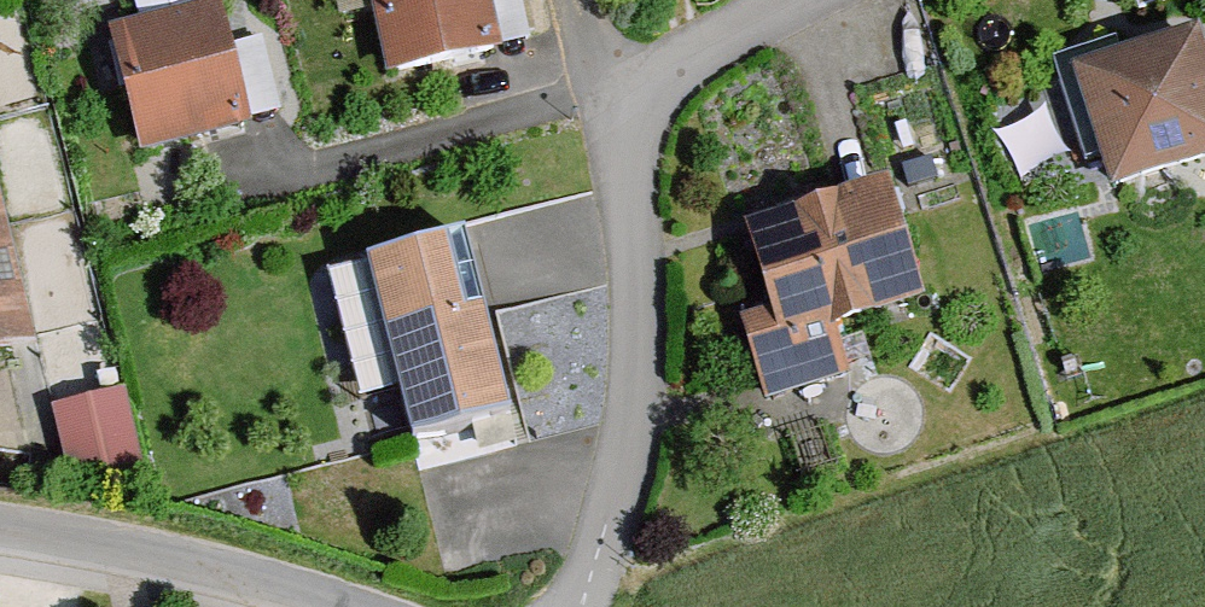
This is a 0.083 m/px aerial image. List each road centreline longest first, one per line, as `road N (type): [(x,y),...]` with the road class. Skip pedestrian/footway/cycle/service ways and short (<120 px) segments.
road 1 (residential): [(613,91),(642,274),(630,445),(581,606)]
road 2 (residential): [(225,193),(613,91)]
road 3 (unclassified): [(0,532),(114,550),(321,606)]
road 4 (residential): [(613,91),(828,0)]

